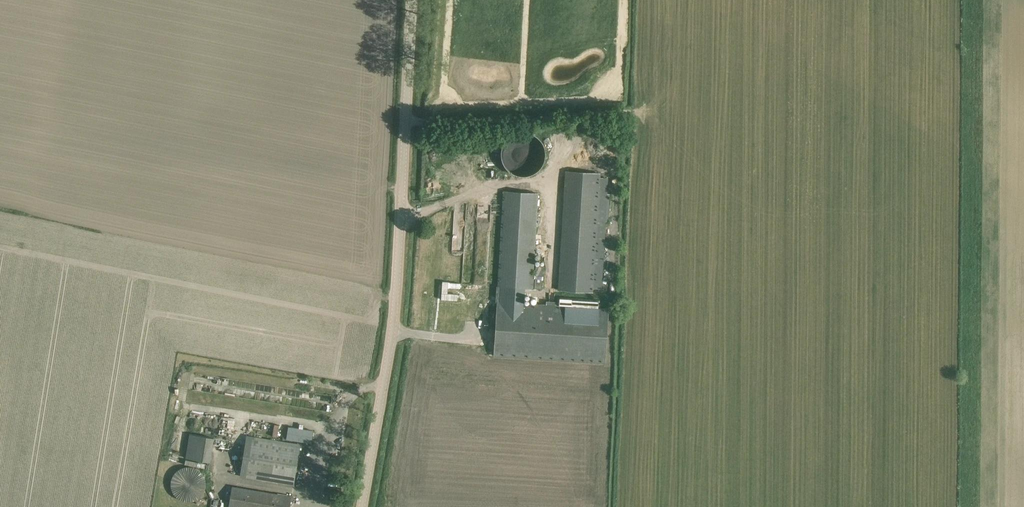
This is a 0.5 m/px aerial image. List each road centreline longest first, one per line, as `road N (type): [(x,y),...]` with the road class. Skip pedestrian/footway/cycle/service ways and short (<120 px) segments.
road 1 (tertiary): [(362,506),(393,328),(412,0)]
road 2 (track): [(406,121),(631,113)]

